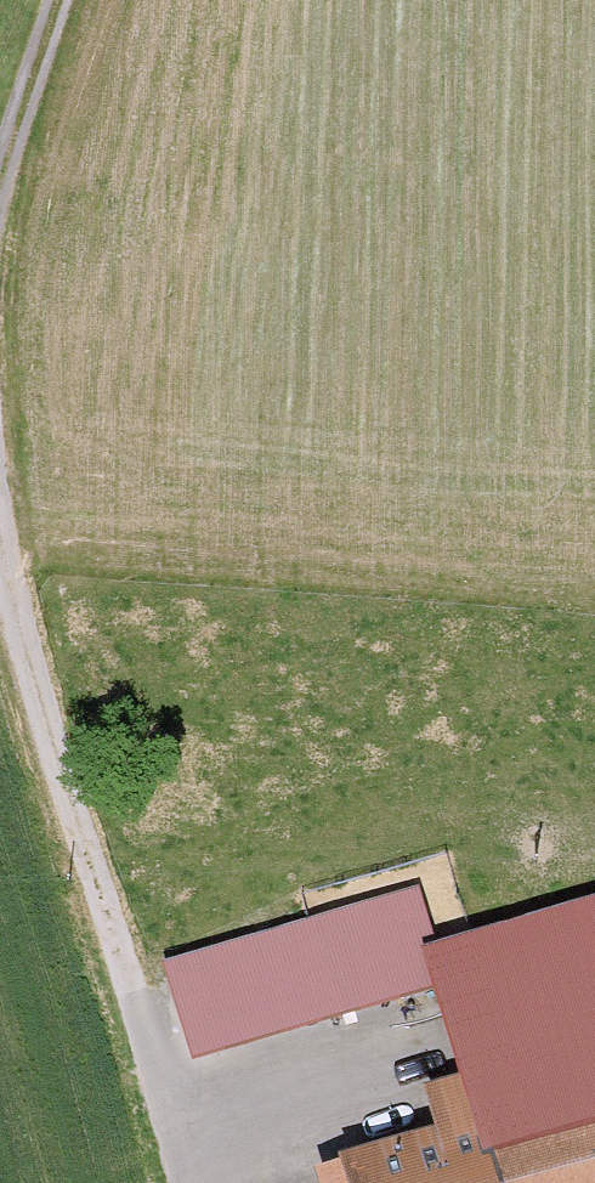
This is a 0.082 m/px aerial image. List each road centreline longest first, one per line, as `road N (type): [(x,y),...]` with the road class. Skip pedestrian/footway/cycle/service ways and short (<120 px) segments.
road 1 (track): [(0,532),(34,694),(135,1032)]
road 2 (track): [(66,0),(0,206)]
road 3 (residential): [(179,1182),(135,1032)]

